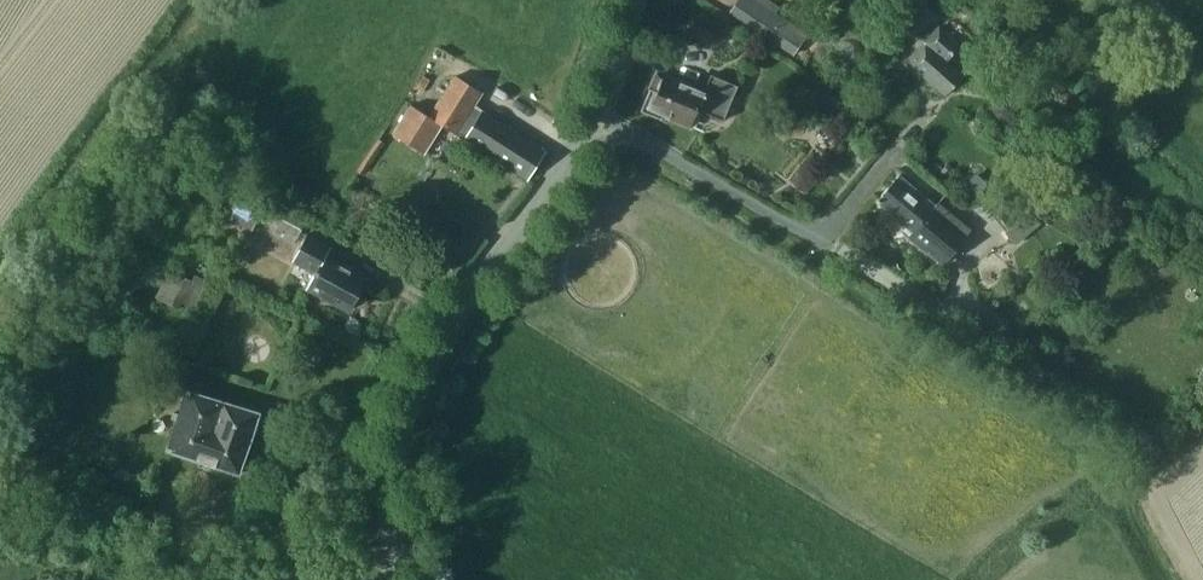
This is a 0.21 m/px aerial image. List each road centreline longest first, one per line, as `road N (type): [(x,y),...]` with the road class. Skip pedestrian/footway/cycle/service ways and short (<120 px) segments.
road 1 (tertiary): [(592,118),(448,330),(407,411),(392,488),(394,579)]
road 2 (residential): [(898,150),(831,226),(806,229),(592,118)]
road 3 (tertiary): [(635,0),(592,118)]

